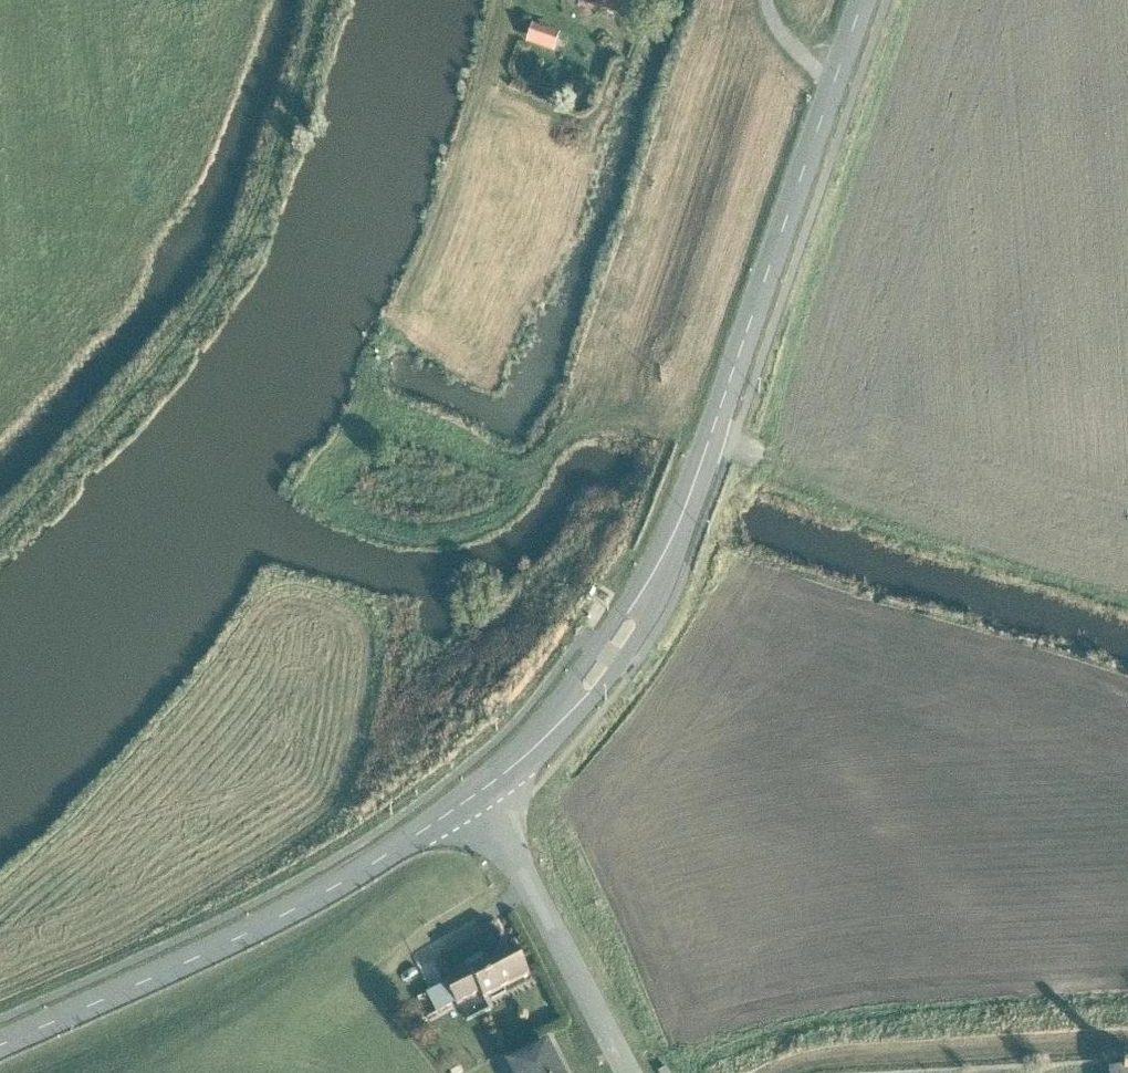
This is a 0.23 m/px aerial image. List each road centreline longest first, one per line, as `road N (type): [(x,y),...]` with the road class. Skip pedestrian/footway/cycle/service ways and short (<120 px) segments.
road 1 (residential): [(479,803),(596,670),(665,558),(866,0)]
road 2 (residential): [(0,1047),(229,939),(479,803)]
road 3 (residential): [(629,1072),(479,803)]

